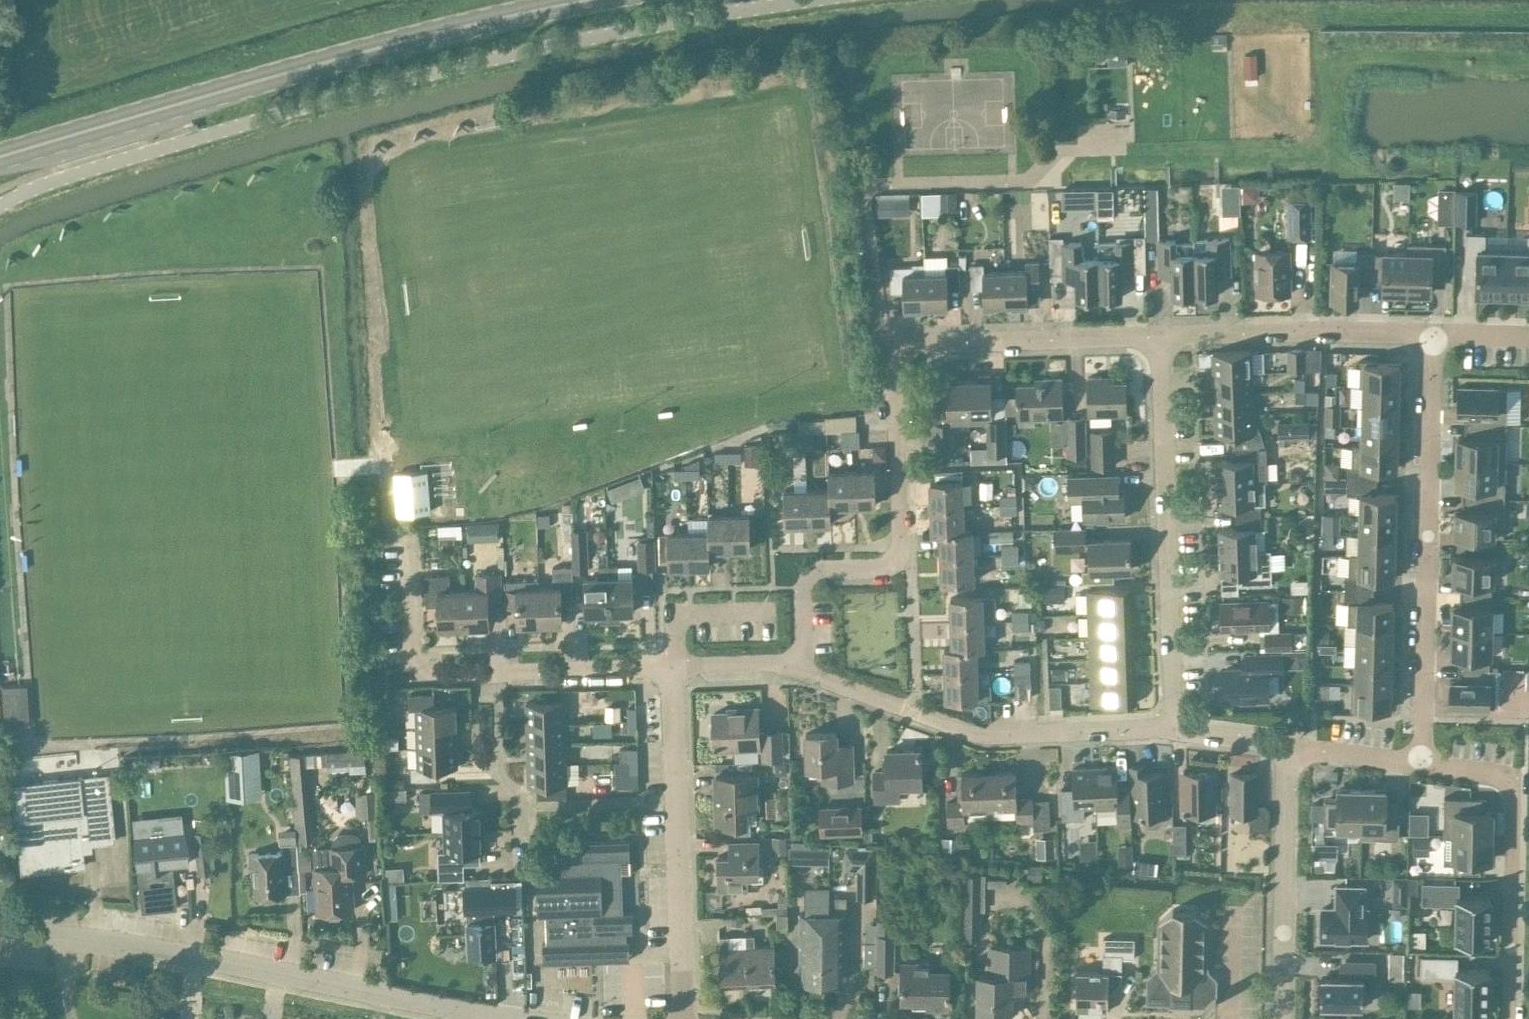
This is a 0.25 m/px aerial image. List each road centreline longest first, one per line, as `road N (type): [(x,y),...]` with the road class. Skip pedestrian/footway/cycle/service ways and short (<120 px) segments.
road 1 (unclassified): [(0,207),(91,168),(478,61),(807,0)]
road 2 (residential): [(1161,338),(895,345),(901,552),(885,568),(833,568),(811,577),(804,670)]
road 3 (secondary): [(621,0),(240,86),(0,156)]
road 4 (unclassified): [(464,1008),(209,958),(0,930)]
road 5 (residential): [(1419,767),(1436,336)]
road 6 (residential): [(1175,730),(1161,338)]
road 7 (residential): [(1175,730),(975,735),(804,670)]
road 8 (residential): [(687,1018),(677,669)]
road 9 (residential): [(1511,1018),(1512,779),(1419,767)]
road 10 (residential): [(1436,336),(1161,338)]
road 11 (residential): [(1283,1018),(1288,751)]
road 12 (residential): [(500,674),(423,668),(413,647),(409,537),(390,537)]
road 13 (residential): [(529,865),(528,803),(503,773),(500,674)]
road 14 (residential): [(677,669),(500,674)]
road 15 (residential): [(677,669),(678,615),(772,611)]
road 16 (residential): [(1419,767),(1288,751)]
road 17 (residential): [(804,670),(784,662),(677,669)]

